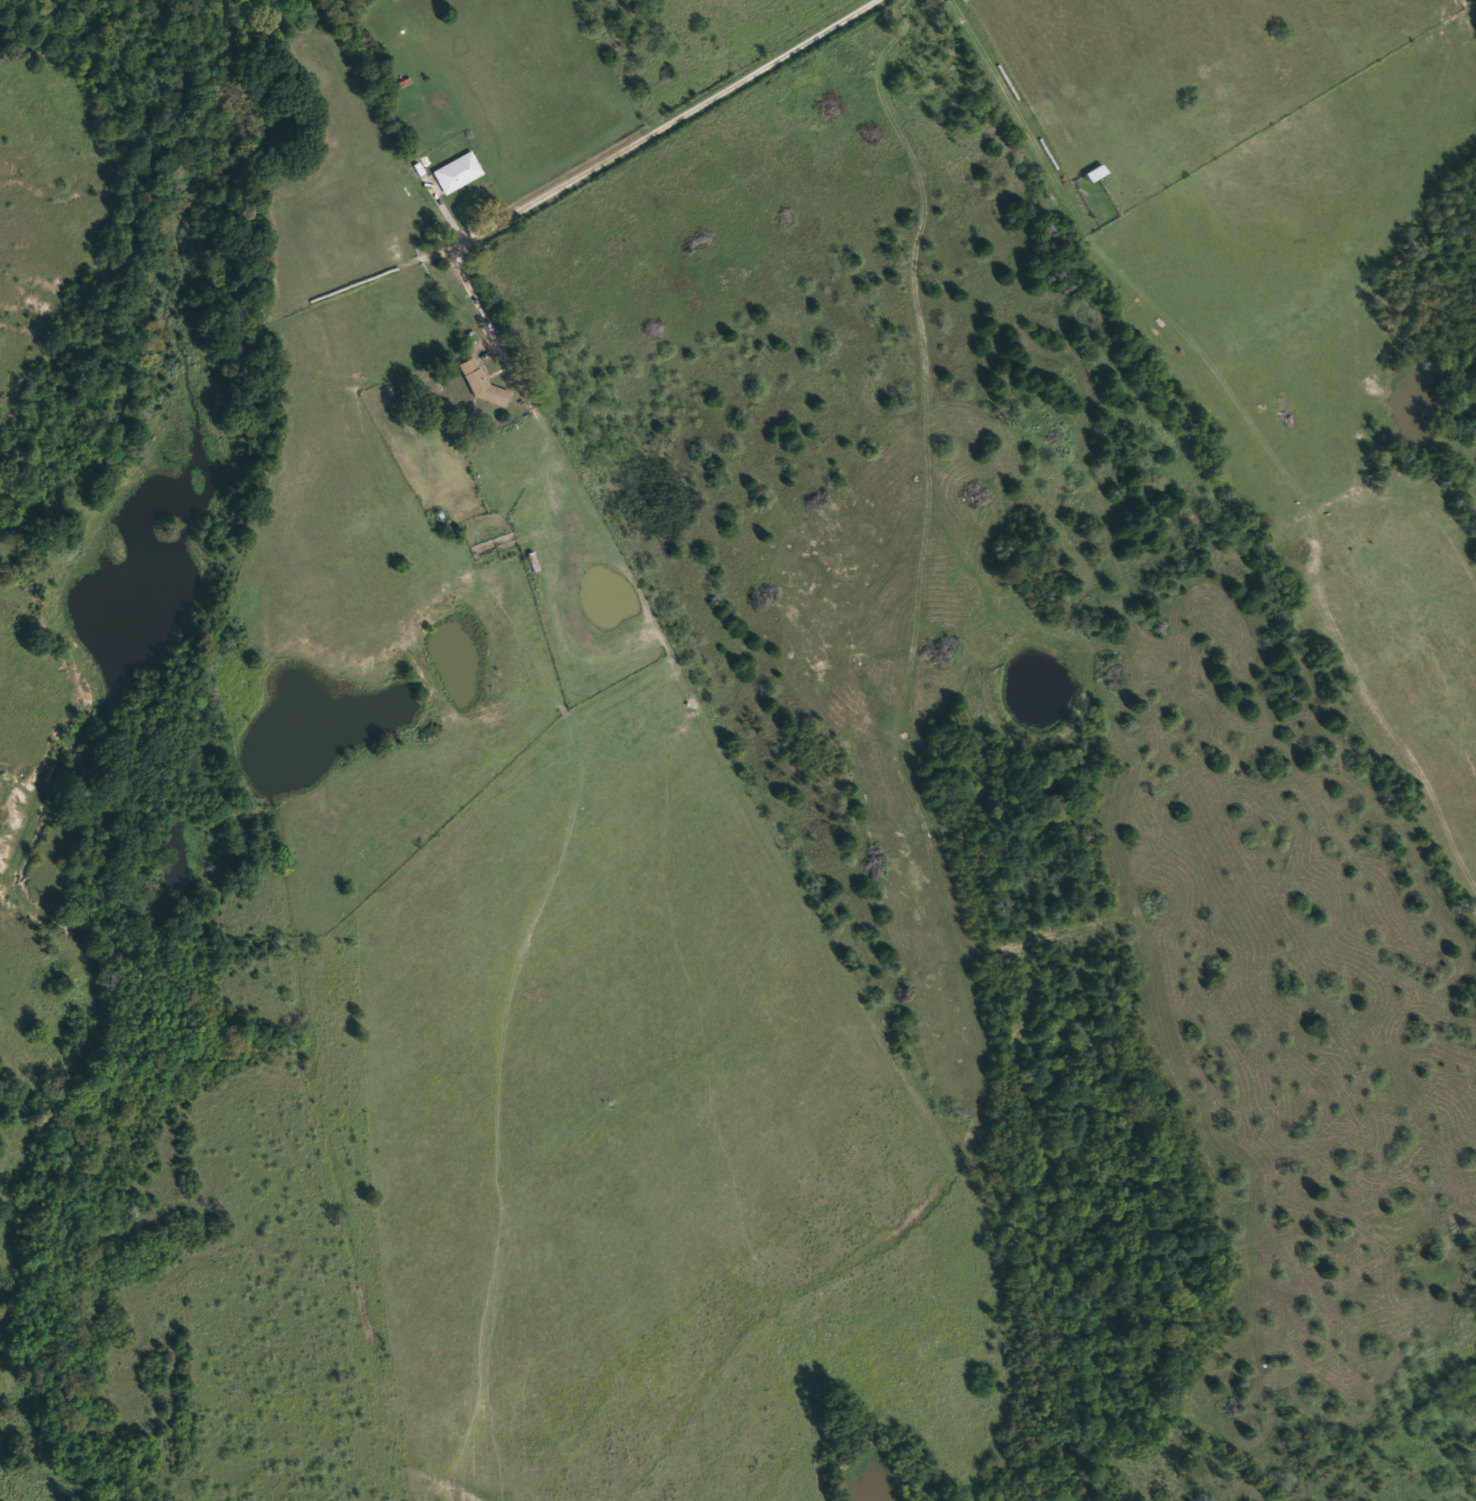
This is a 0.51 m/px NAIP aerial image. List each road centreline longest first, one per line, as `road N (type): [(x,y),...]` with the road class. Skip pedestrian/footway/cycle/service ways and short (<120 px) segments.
road 1 (residential): [(531,405),(459,256),(464,233),(863,0)]

